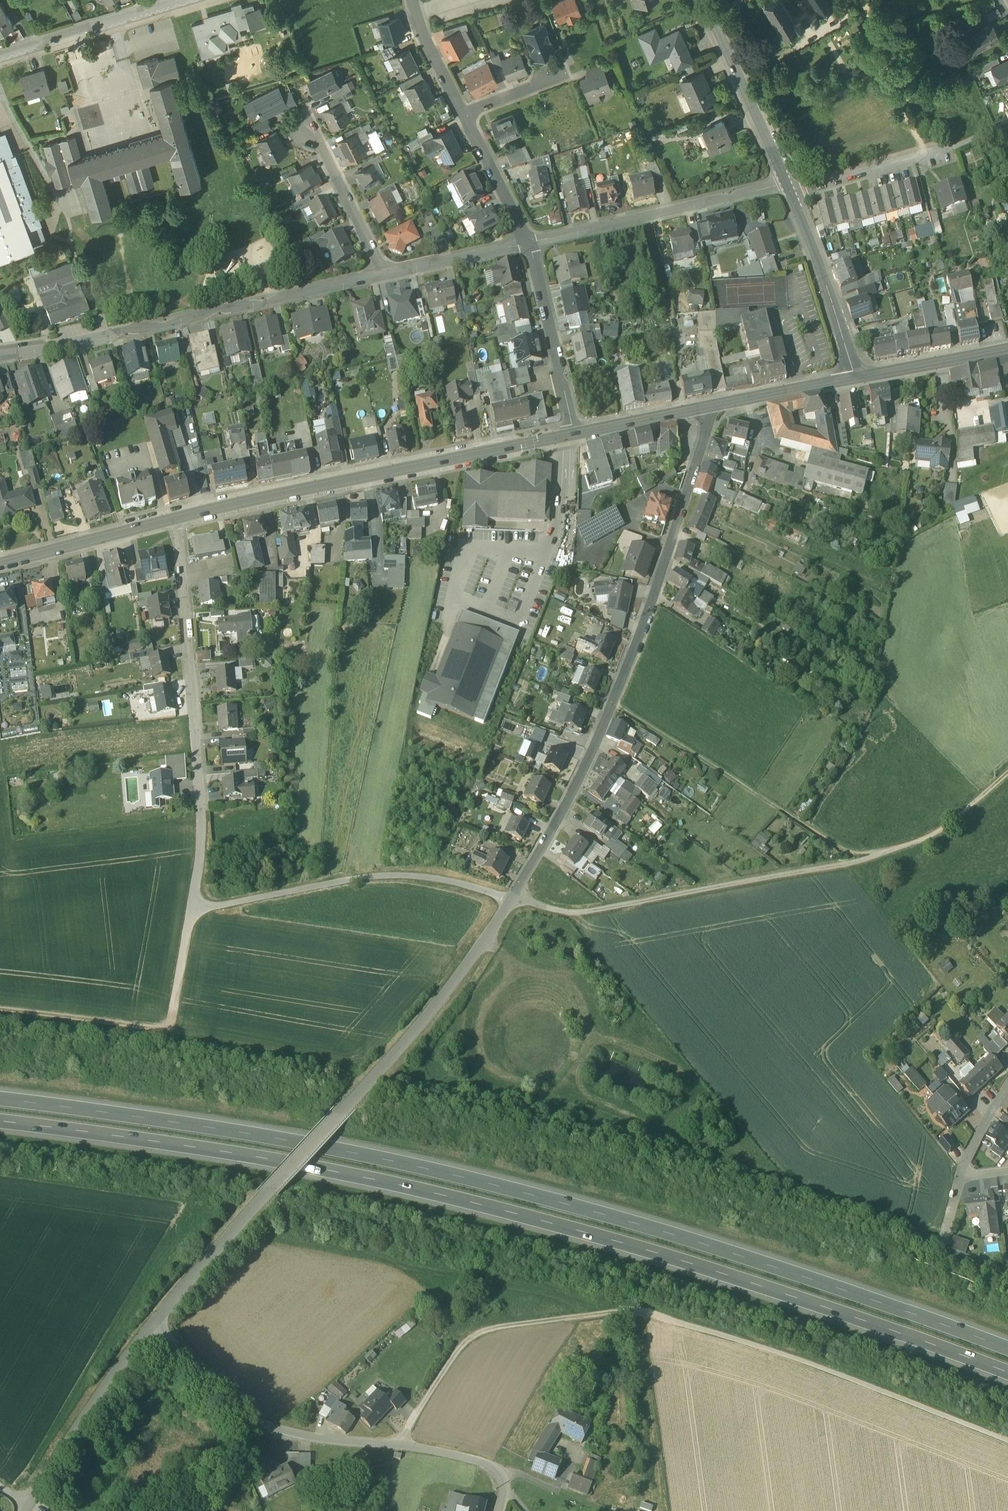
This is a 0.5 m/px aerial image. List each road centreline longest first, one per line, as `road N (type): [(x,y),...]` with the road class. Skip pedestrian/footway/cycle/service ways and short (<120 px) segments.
road 1 (unclassified): [(154,1328),(446,993),(510,898),(573,794),(613,704),(661,576),(708,407)]
road 2 (motorway): [(0,1118),(354,1175),(532,1216),(702,1264),(1007,1371)]
road 3 (motorway): [(1007,1345),(707,1242),(530,1193),(284,1140),(0,1096)]
road 4 (track): [(1007,1441),(788,1355),(628,1312),(471,1336),(398,1445)]
road 5 (residential): [(176,518),(202,833),(174,1029)]
road 6 (unclassified): [(498,1510),(503,1479),(486,1464),(279,1429),(253,1417),(154,1328)]
road 7 (secondary): [(571,436),(176,518)]
road 8 (residential): [(387,272),(0,354)]
road 9 (track): [(510,898),(570,914),(871,858)]
road 10 (track): [(510,898),(376,875),(194,909)]
road 11 (track): [(613,704),(842,852),(871,858)]
road 12 (residential): [(785,182),(530,240)]
road 13 (residential): [(26,1510),(154,1328)]
road 14 (residential): [(530,240),(571,436)]
road 15 (tertiary): [(785,182),(704,0)]
road 16 (tertiary): [(858,376),(792,195)]
road 17 (residential): [(181,0),(0,54)]
road 18 (secondary): [(176,518),(0,562)]
road 19 (track): [(174,1029),(0,1011)]
road 20 (track): [(871,858),(938,835),(1007,773)]
road 21 (residential): [(312,127),(387,272)]
road 22 (residential): [(792,195),(946,148)]
road 23 (secondary): [(708,407),(858,376)]
road 24 (secondary): [(858,376),(1007,349)]
road 25 (residential): [(530,240),(387,272)]
road 26 (residential): [(465,112),(530,240)]
road 27 (secondary): [(708,407),(571,436)]
road 28 (residential): [(414,0),(465,112)]

